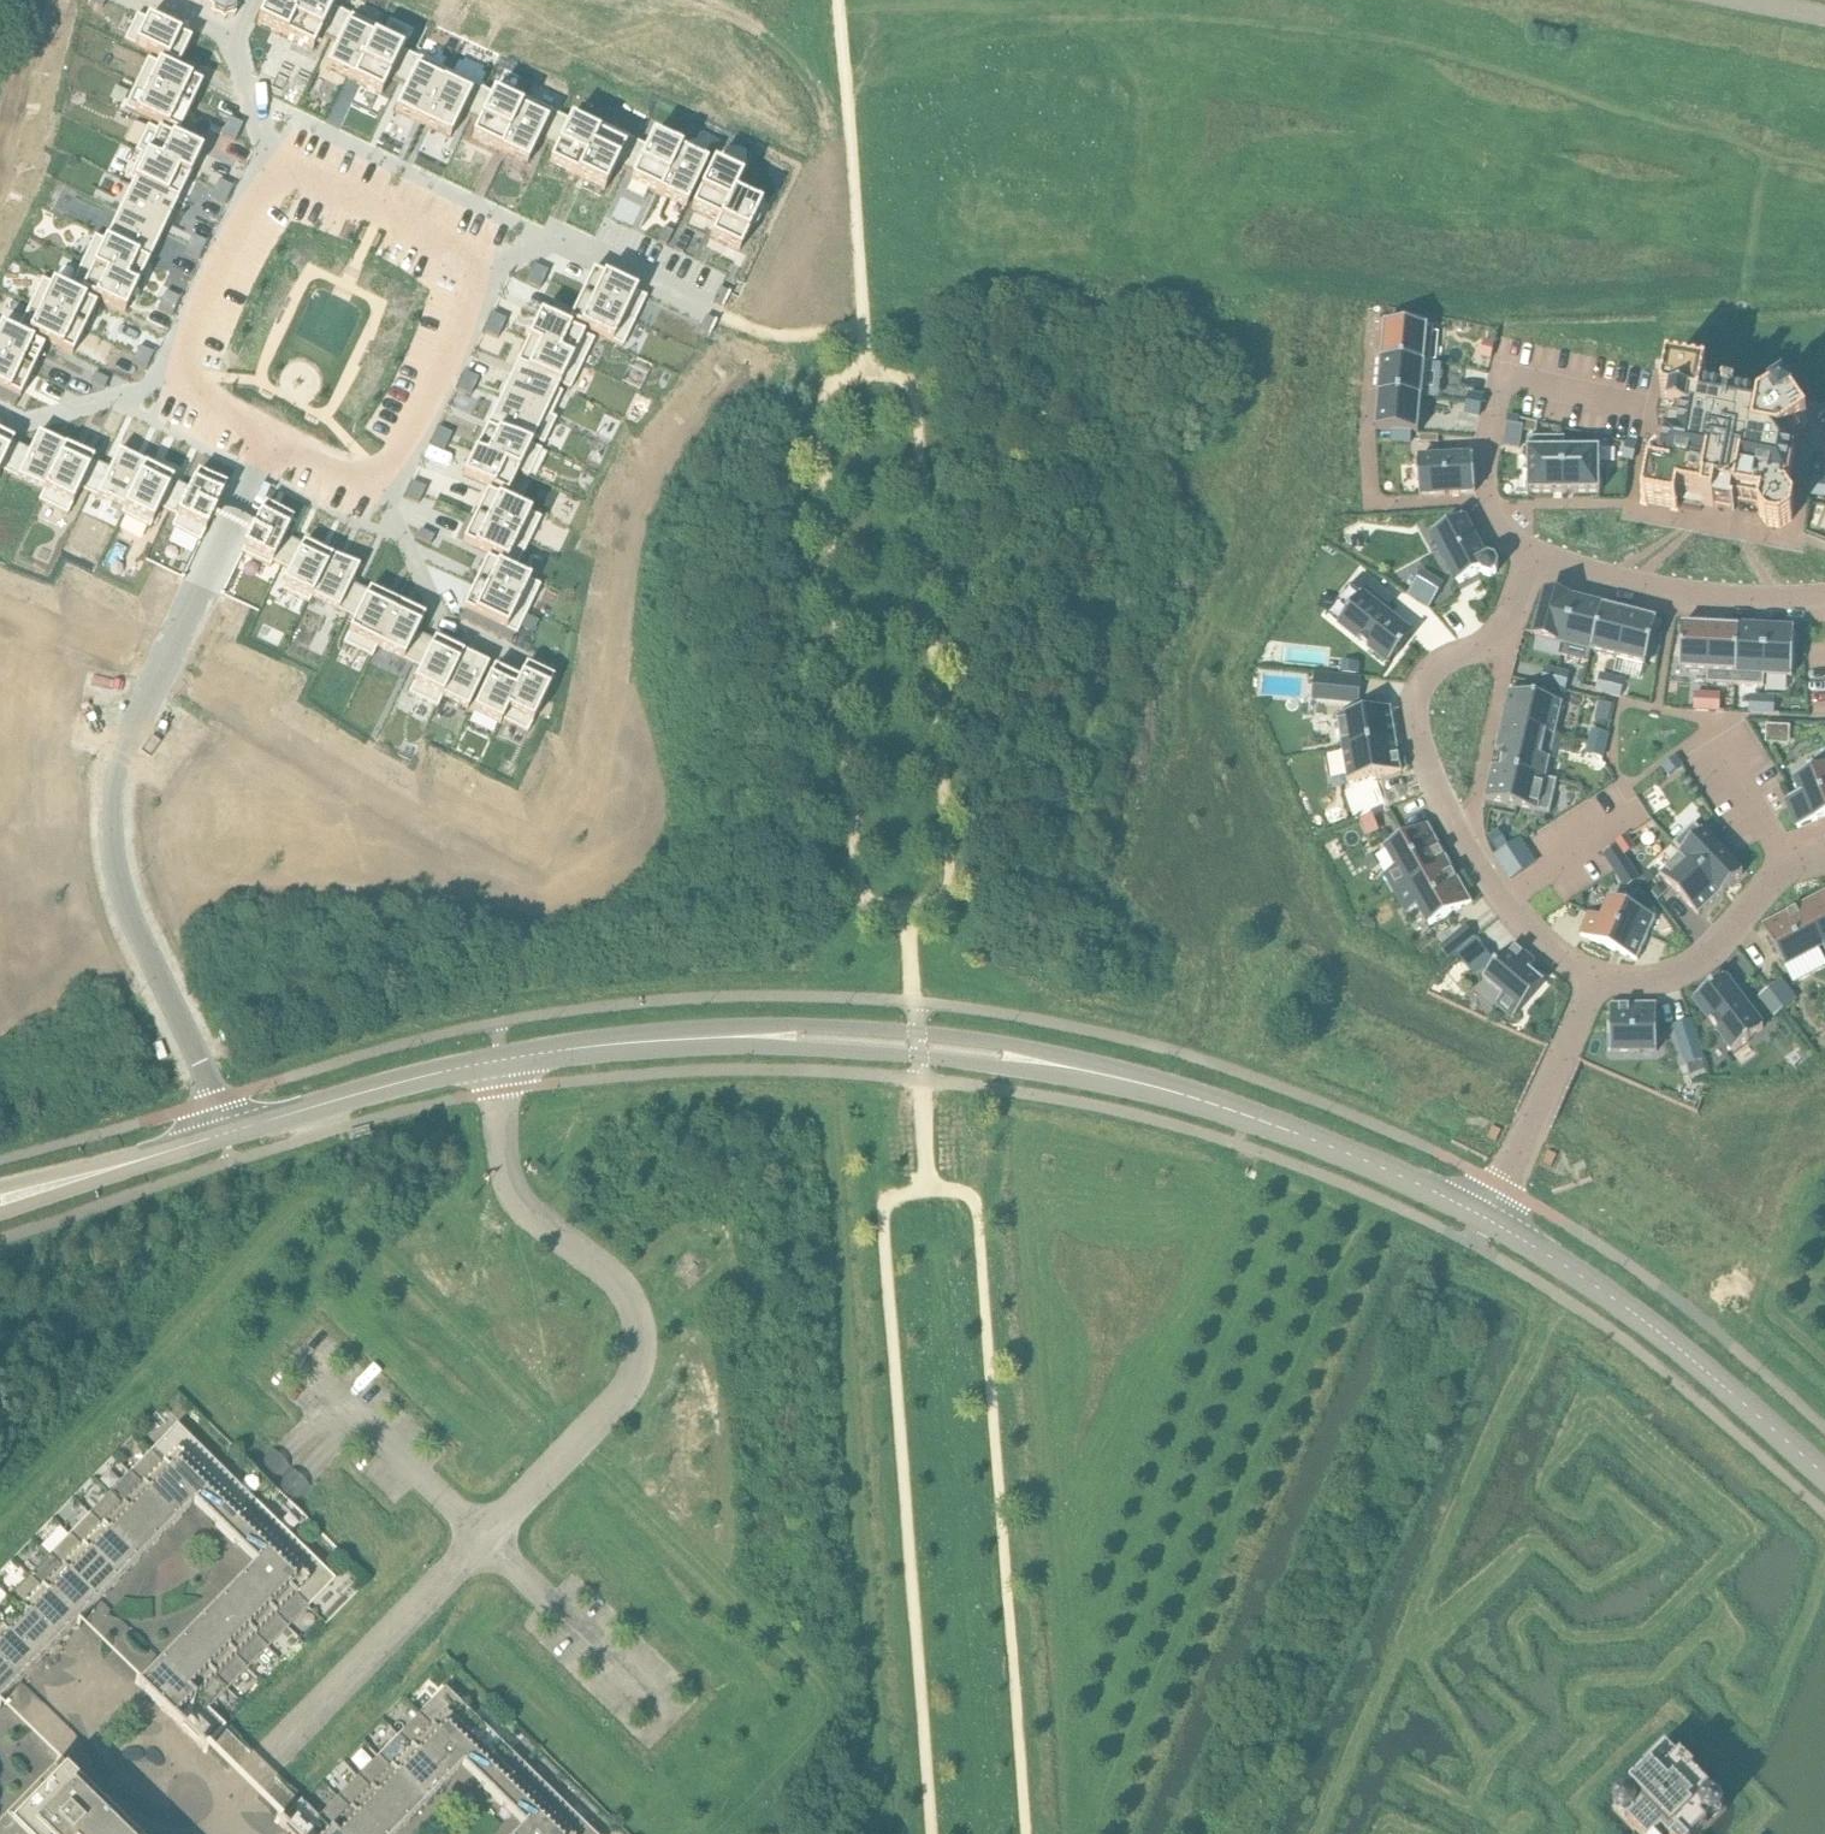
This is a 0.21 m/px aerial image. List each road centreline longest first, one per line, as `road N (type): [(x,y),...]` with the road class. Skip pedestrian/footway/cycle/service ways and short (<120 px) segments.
road 1 (unclassified): [(502,1060),(751,1033),(1003,1056),(1258,1118),(1487,1220)]
road 2 (unclassified): [(257,1771),(621,1401),(640,1362),(634,1308),(622,1288),(520,1197),(502,1060)]
road 3 (residential): [(225,1135),(142,929),(118,855),(114,811),(139,714),(272,443)]
road 4 (residential): [(1595,979),(1553,953),(1502,901),(1450,810),(1417,716),(1427,679),(1440,666),(1493,641),(1504,627),(1535,554)]
road 5 (unclassified): [(1487,1220),(1625,1308),(1824,1478)]
road 6 (residential): [(1535,554),(1705,594),(1824,593)]
road 7 (unclassified): [(225,1135),(502,1060)]
road 8 (residential): [(1824,860),(1789,871),(1693,967),(1659,981),(1595,979)]
road 9 (residential): [(1595,979),(1487,1220)]
road 10 (residential): [(711,310),(562,239),(476,263)]
road 11 (residential): [(524,662),(441,622),(370,477)]
road 12 (residential): [(282,168),(214,278),(178,388)]
road 13 (residential): [(370,477),(444,366),(476,263)]
road 14 (residential): [(282,168),(227,37),(149,0)]
road 15 (residential): [(476,263),(382,209),(282,168)]
road 16 (residential): [(178,388),(23,422),(0,411)]
road 17 (unclassified): [(94,1173),(225,1135)]

